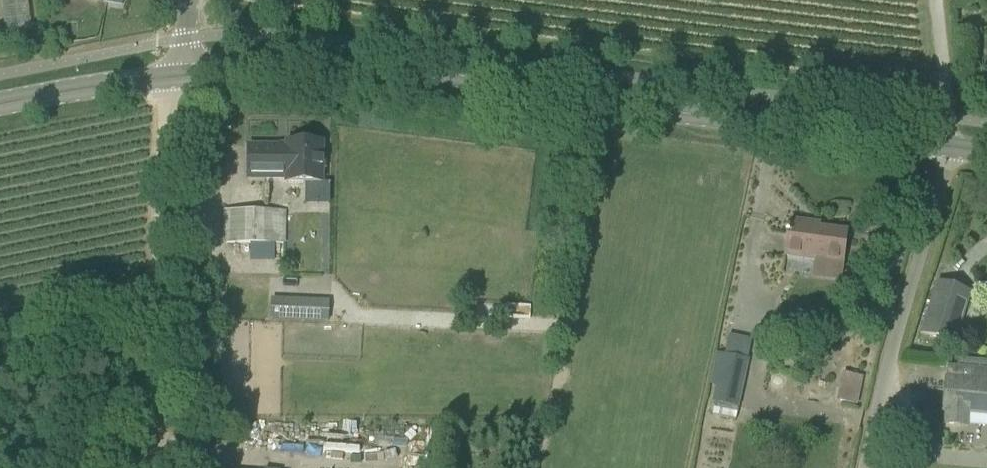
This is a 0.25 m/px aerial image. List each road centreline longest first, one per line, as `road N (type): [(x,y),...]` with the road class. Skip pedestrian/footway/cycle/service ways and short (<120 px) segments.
road 1 (tertiary): [(947,149),(354,75),(177,78)]
road 2 (track): [(177,78),(148,467)]
road 3 (unclassified): [(947,149),(865,467)]
road 4 (tertiary): [(177,78),(0,105)]

